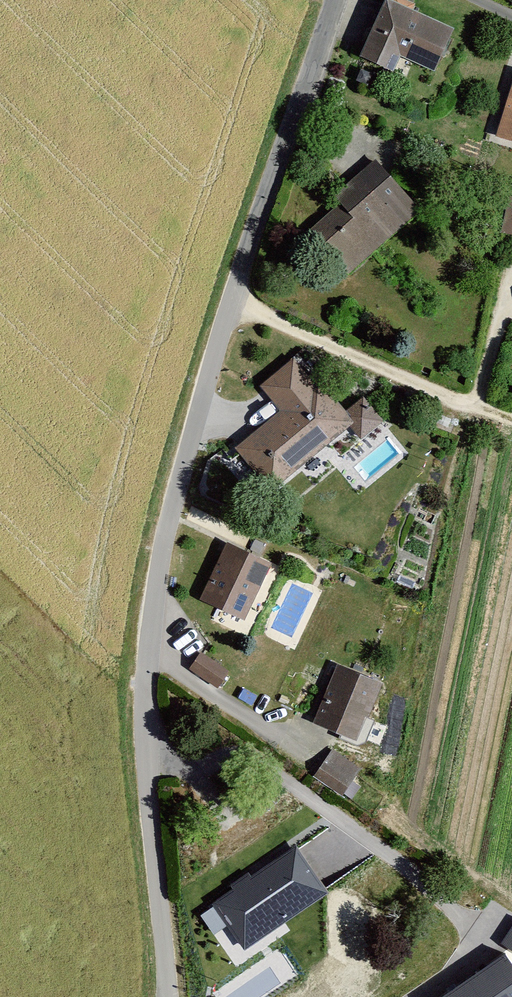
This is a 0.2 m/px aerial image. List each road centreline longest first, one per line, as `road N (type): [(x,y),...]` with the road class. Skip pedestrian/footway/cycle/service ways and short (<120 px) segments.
road 1 (unclassified): [(172,996),(144,700),(158,580),(230,301),(335,0)]
road 2 (track): [(511,428),(230,301)]
road 3 (track): [(478,412),(511,267)]

